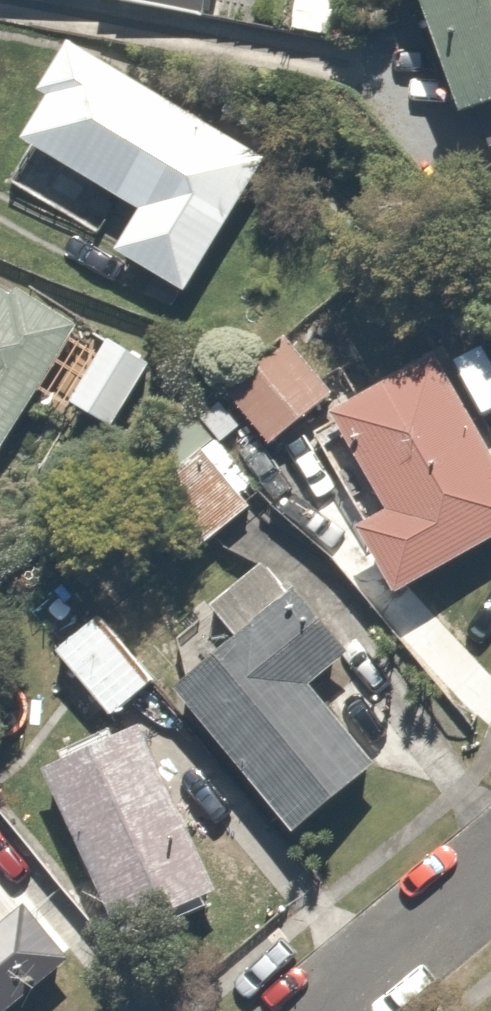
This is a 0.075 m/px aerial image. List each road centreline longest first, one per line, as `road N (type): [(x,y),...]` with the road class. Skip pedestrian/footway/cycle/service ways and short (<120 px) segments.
road 1 (residential): [(326,1010),(490,874)]

